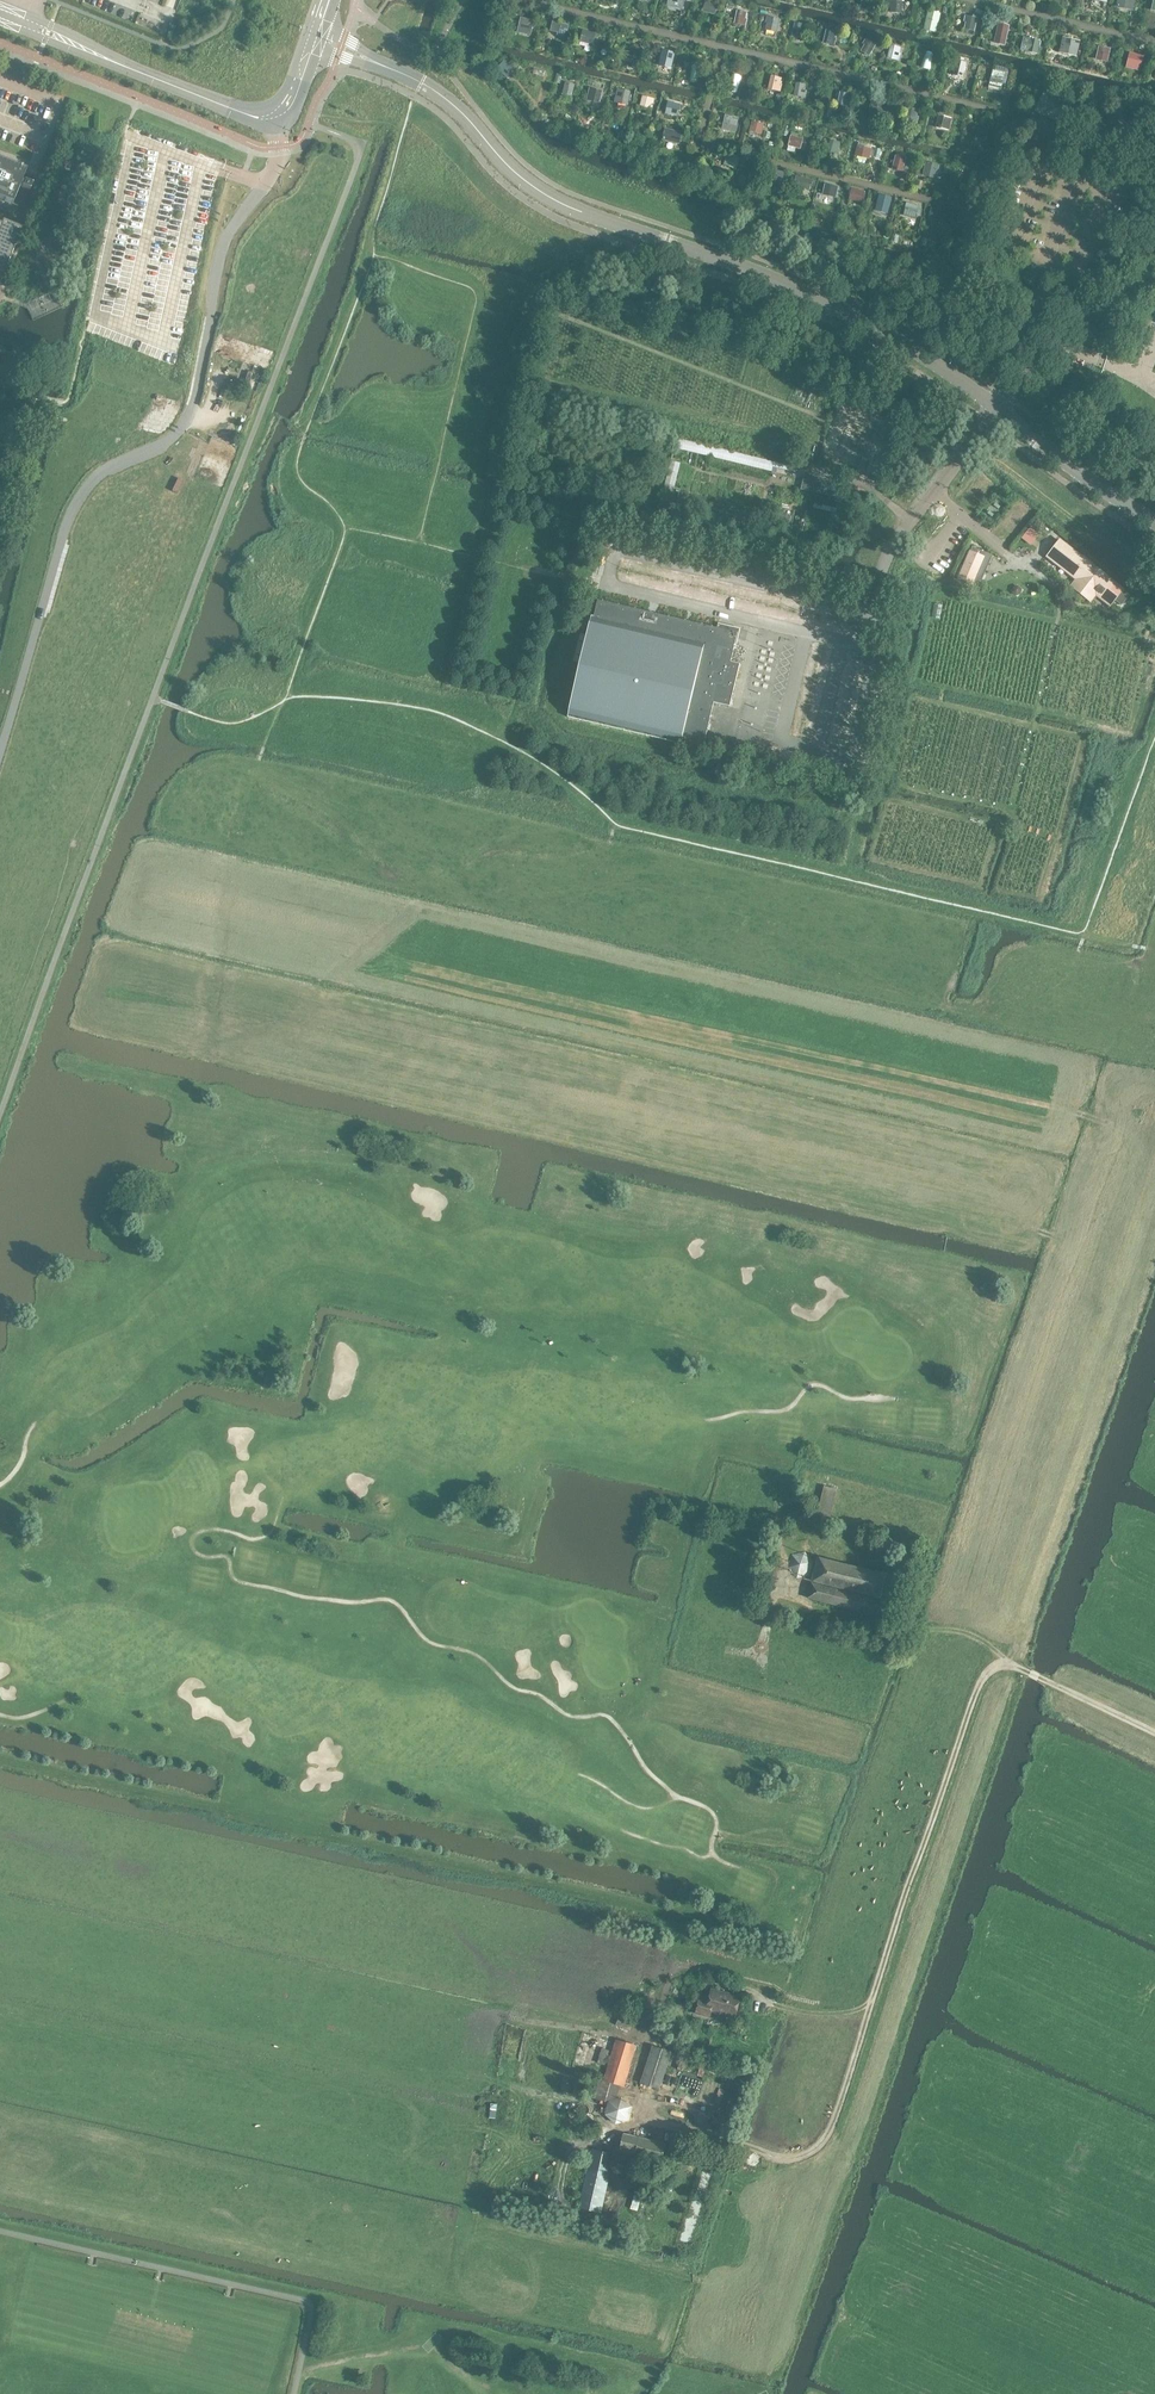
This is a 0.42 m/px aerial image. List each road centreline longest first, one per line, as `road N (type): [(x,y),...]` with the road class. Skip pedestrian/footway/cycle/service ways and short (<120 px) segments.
road 1 (tertiary): [(1154,521),(901,342),(784,283),(556,201),(518,175),(443,97),(320,41)]
road 2 (track): [(741,2144),(798,2156),(829,2133),(978,1687),(1005,1664),(1025,1672)]
road 3 (track): [(1110,1121),(1059,1518),(1012,1666)]
road 4 (tertiary): [(223,107),(0,13)]
road 5 (tertiary): [(223,107),(279,126),(295,111),(320,41)]
road 6 (track): [(1154,1735),(1025,1672)]
road 7 (track): [(787,460),(855,477),(912,518)]
road 8 (tertiary): [(308,36),(278,105),(223,107)]

